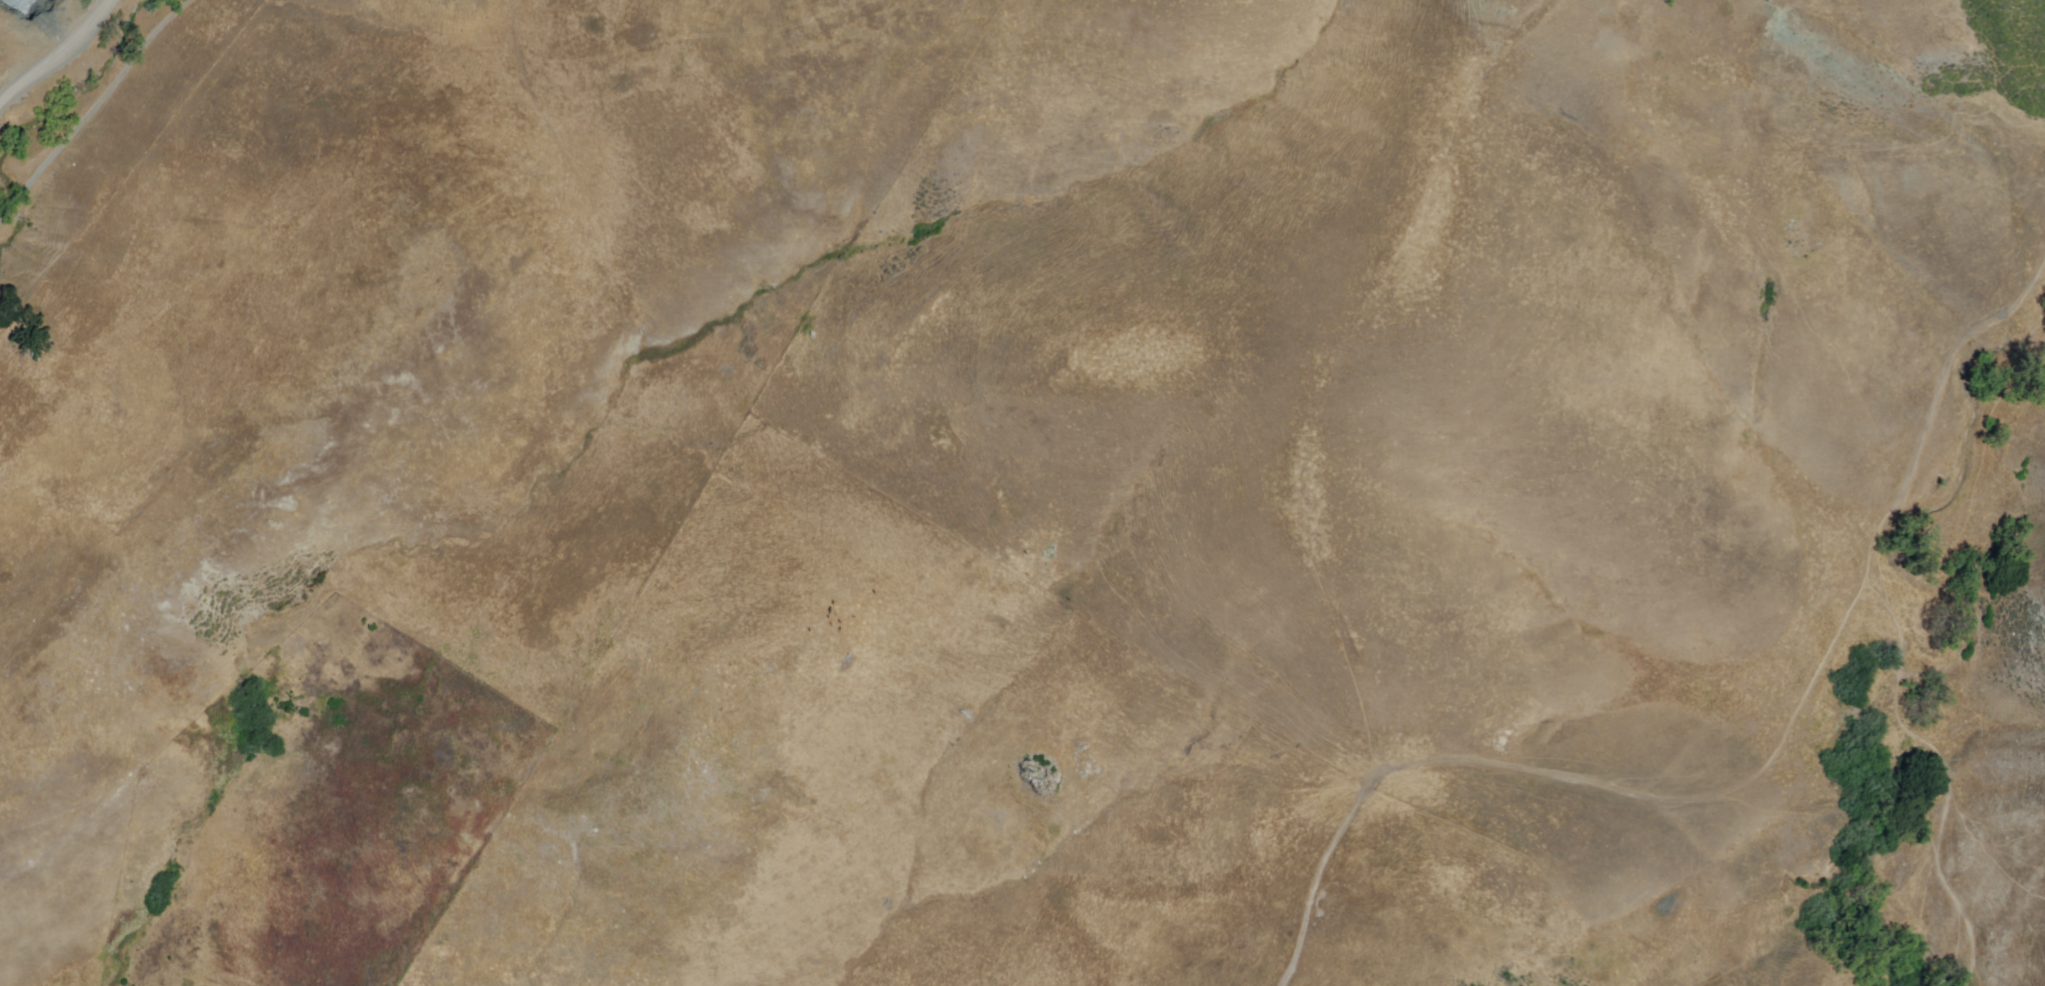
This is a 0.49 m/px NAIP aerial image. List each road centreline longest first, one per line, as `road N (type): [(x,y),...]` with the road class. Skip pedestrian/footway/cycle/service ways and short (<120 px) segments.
road 1 (track): [(1285,985),(1335,839),(1372,787),(1412,760),(1491,761),(1665,806),(1727,793),(1778,768),(1856,611),(1871,538),(1914,493),(1937,407),(1964,349),(2036,293),(2044,276)]
road 2 (track): [(1962,985),(1972,941),(1938,865),(1947,761),(1907,722),(1901,631),(1860,590)]
road 3 (track): [(0,223),(189,0)]
road 4 (track): [(0,102),(68,49),(106,0)]

